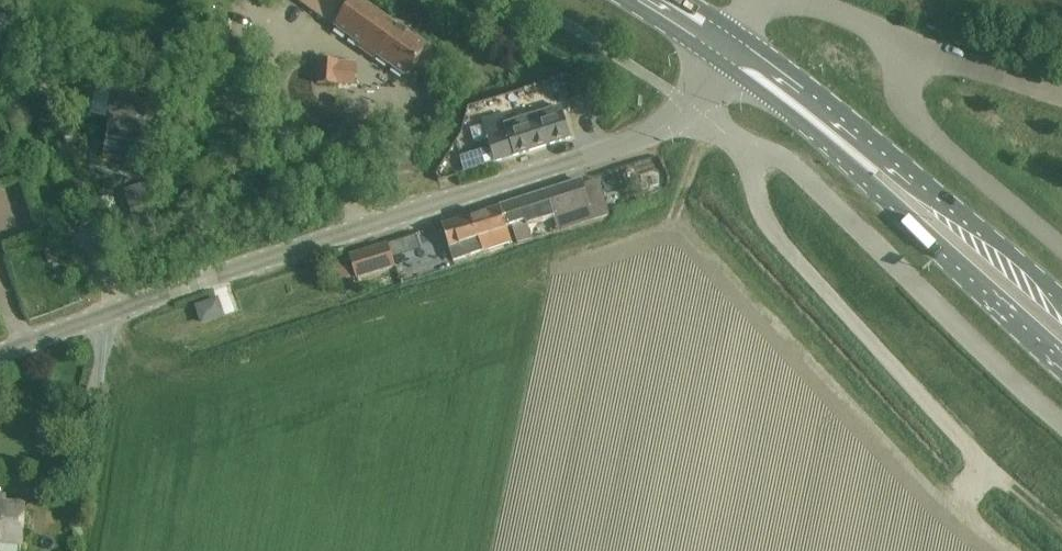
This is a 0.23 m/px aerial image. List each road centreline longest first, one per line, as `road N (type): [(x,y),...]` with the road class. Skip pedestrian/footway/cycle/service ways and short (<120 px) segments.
road 1 (unclassified): [(0,354),(634,142),(688,106)]
road 2 (unclassified): [(688,106),(732,137),(782,158),(1061,421)]
road 3 (primary): [(833,130),(899,206),(1061,355)]
road 4 (primary): [(1061,300),(953,208),(833,130)]
road 5 (unclassified): [(909,44),(901,70),(914,119),(1061,248)]
road 6 (unclassified): [(1061,98),(909,44)]
road 7 (primary): [(833,130),(730,47)]

